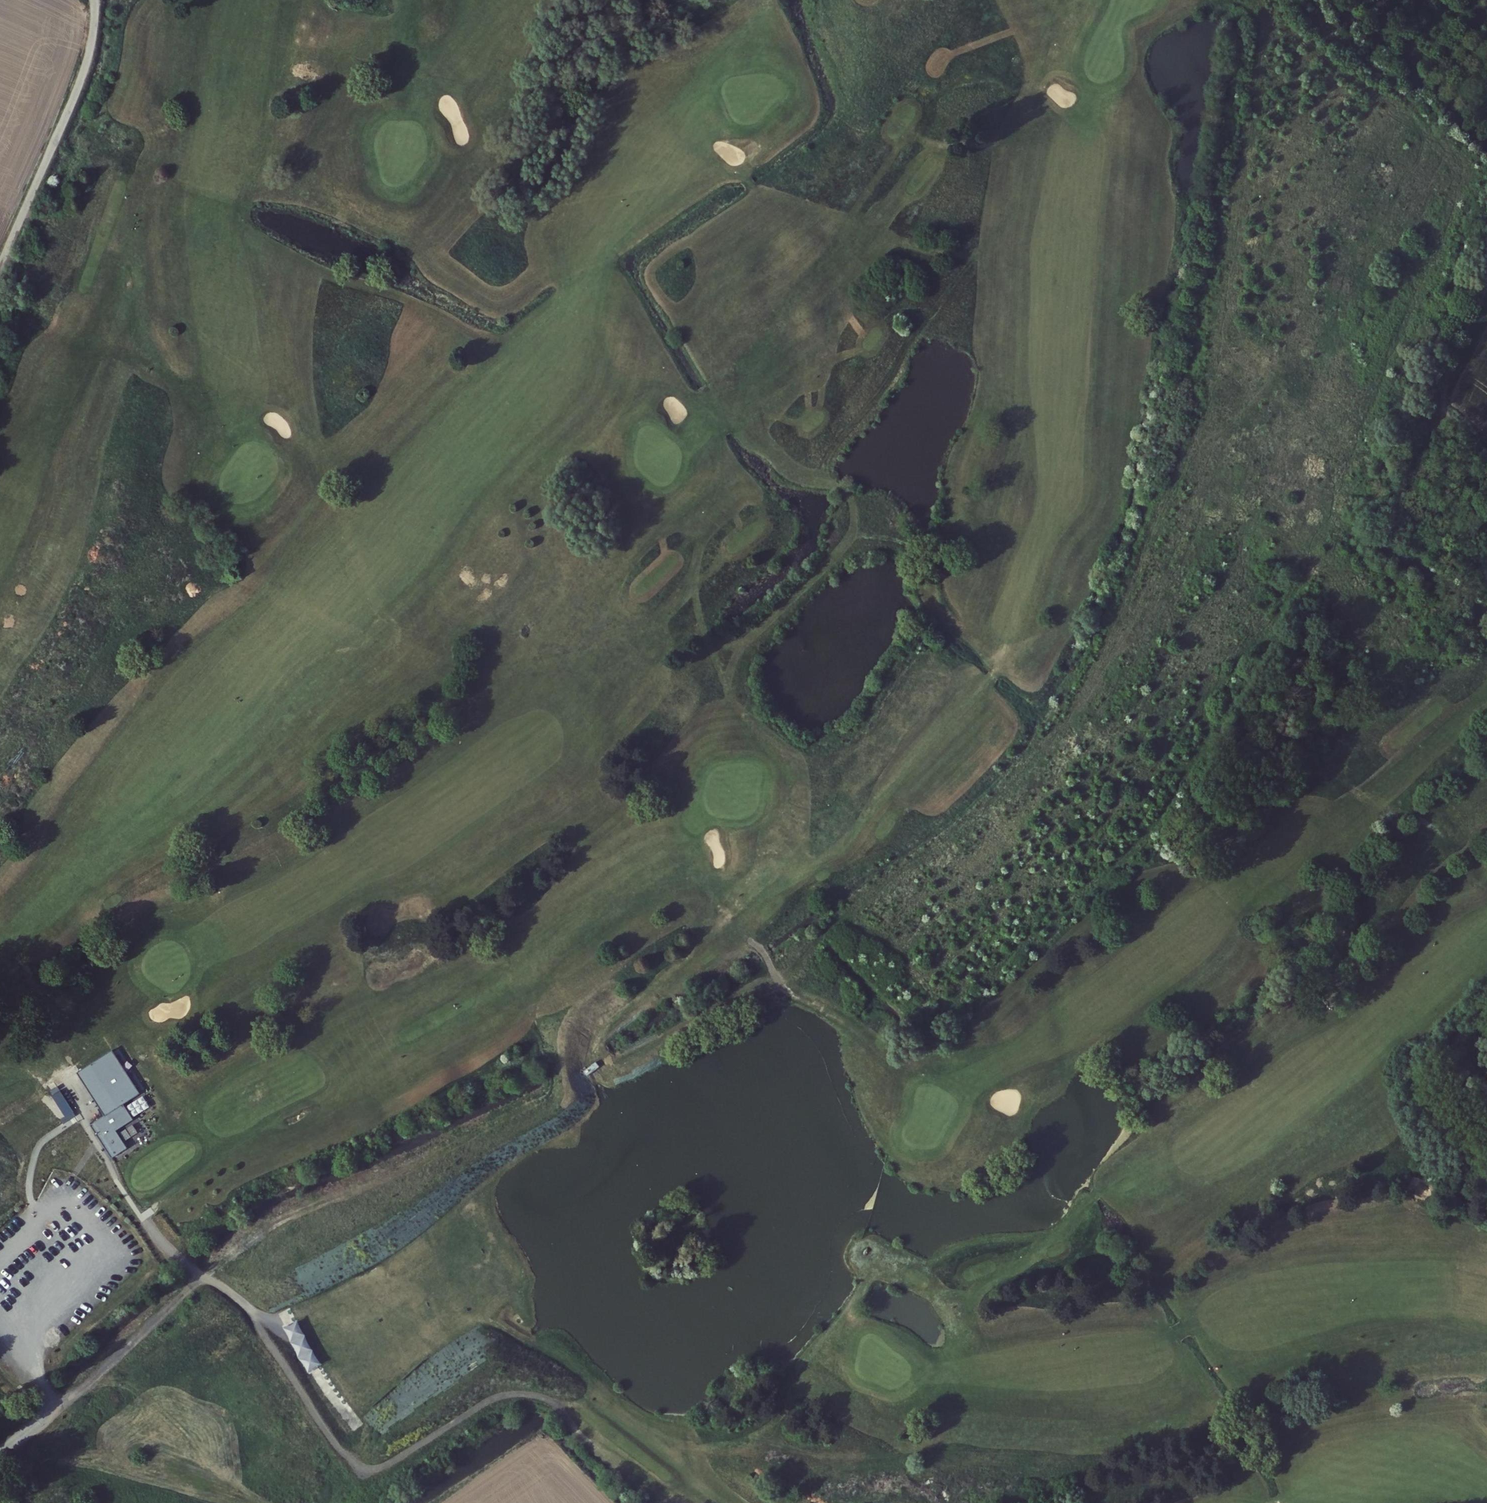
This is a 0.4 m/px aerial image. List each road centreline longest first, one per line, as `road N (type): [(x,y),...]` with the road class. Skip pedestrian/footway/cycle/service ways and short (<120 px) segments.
road 1 (track): [(0,270),(84,72),(97,0)]
road 2 (residential): [(199,1279),(0,1455)]
road 3 (track): [(1486,449),(1449,415),(1438,389),(1486,299)]

